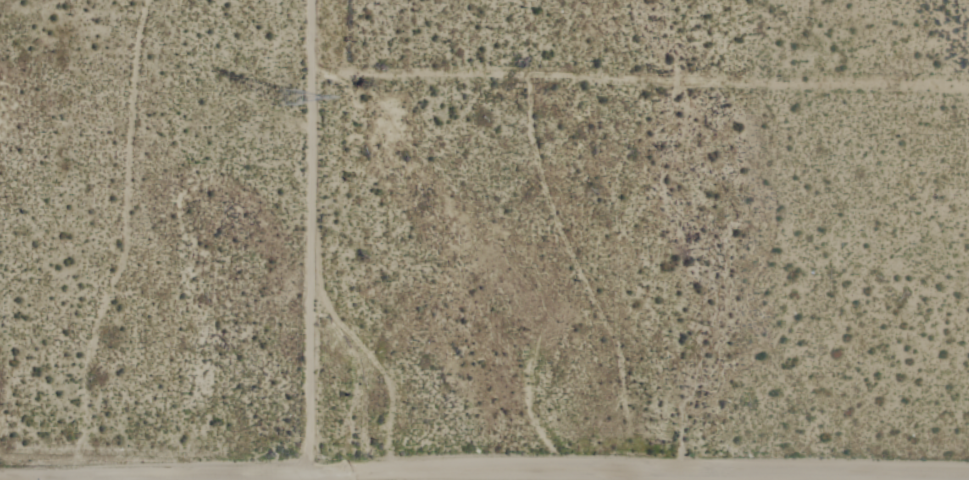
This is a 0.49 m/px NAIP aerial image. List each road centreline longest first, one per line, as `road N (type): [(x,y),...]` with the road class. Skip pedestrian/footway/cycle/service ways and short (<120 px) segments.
road 1 (track): [(287,139),(718,80),(968,86)]
road 2 (residential): [(287,0),(287,139),(309,479)]

